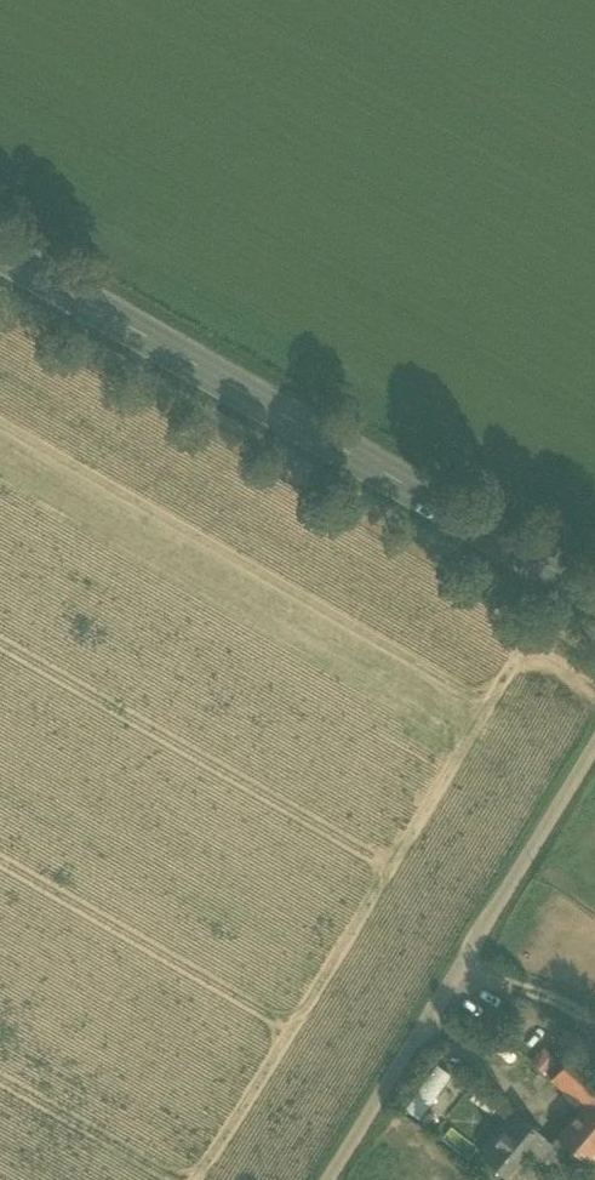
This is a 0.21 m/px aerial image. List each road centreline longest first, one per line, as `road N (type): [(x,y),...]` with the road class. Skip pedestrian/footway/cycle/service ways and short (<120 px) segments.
road 1 (primary): [(0,261),(594,604)]
road 2 (unclassified): [(323,1179),(594,748)]

